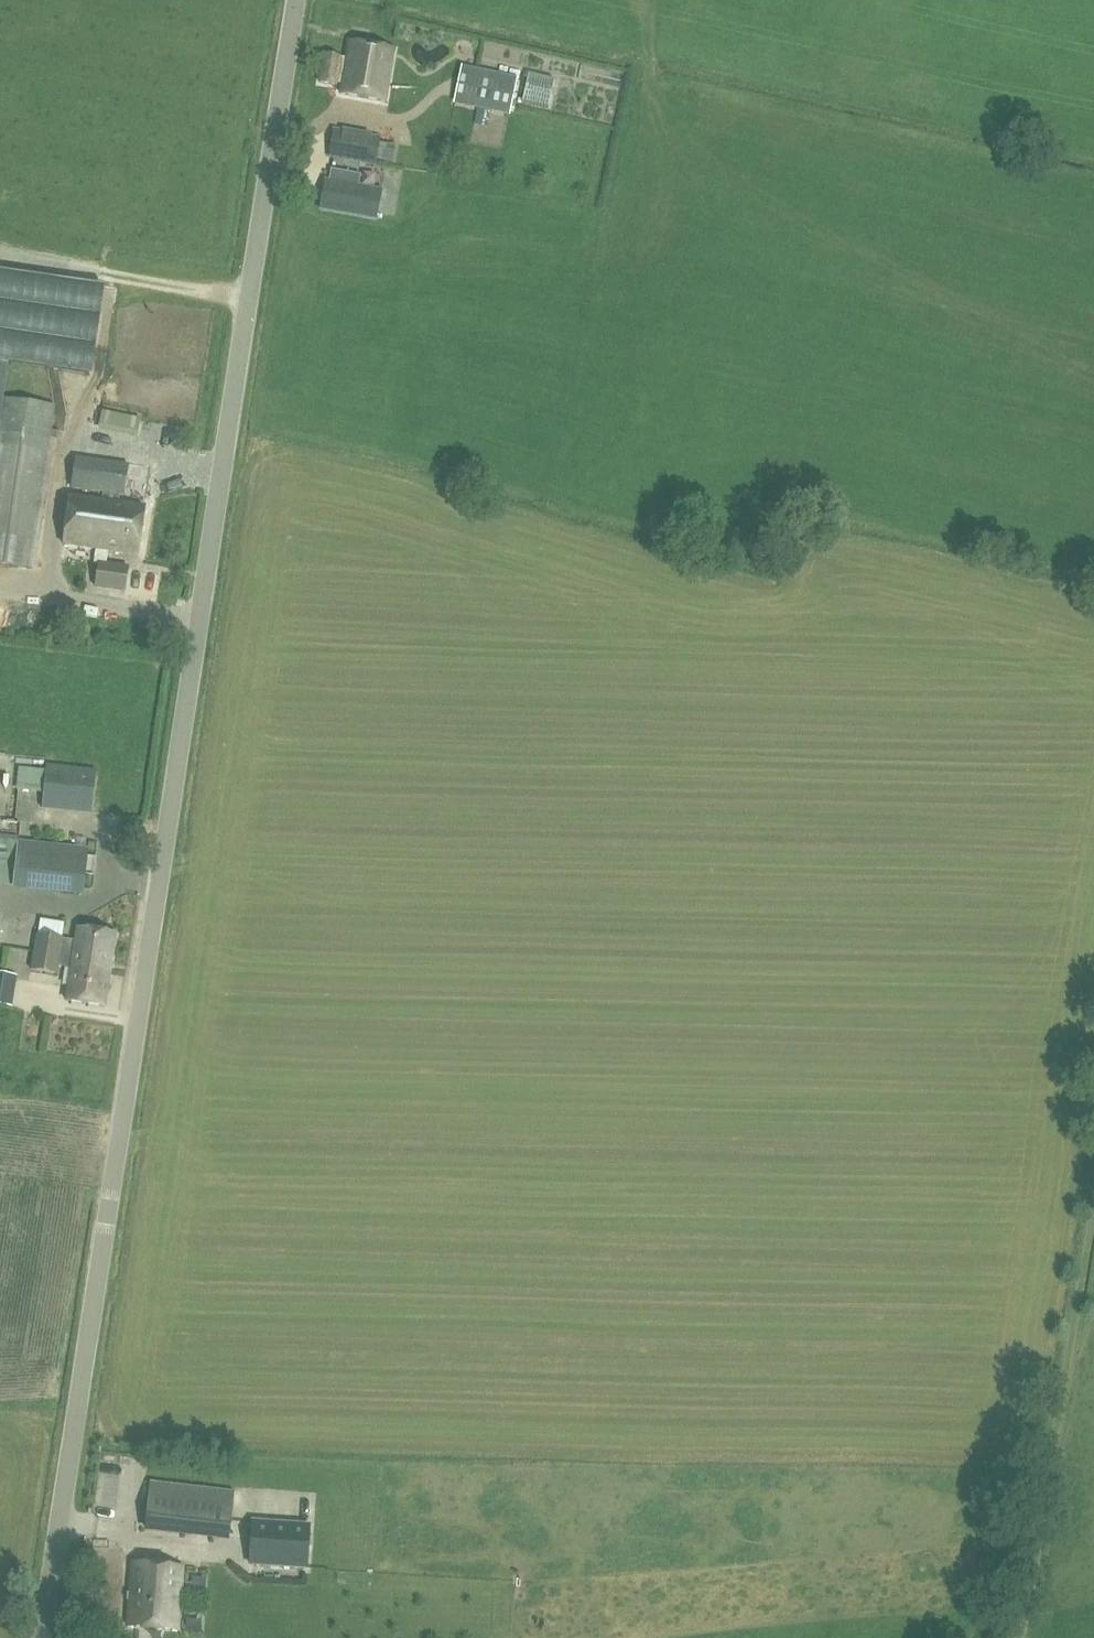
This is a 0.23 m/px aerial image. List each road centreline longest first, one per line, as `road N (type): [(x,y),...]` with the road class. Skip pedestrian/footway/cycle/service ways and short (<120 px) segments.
road 1 (unclassified): [(44,1637),(298,0)]
road 2 (track): [(1006,1637),(1018,1608),(1093,1173)]

